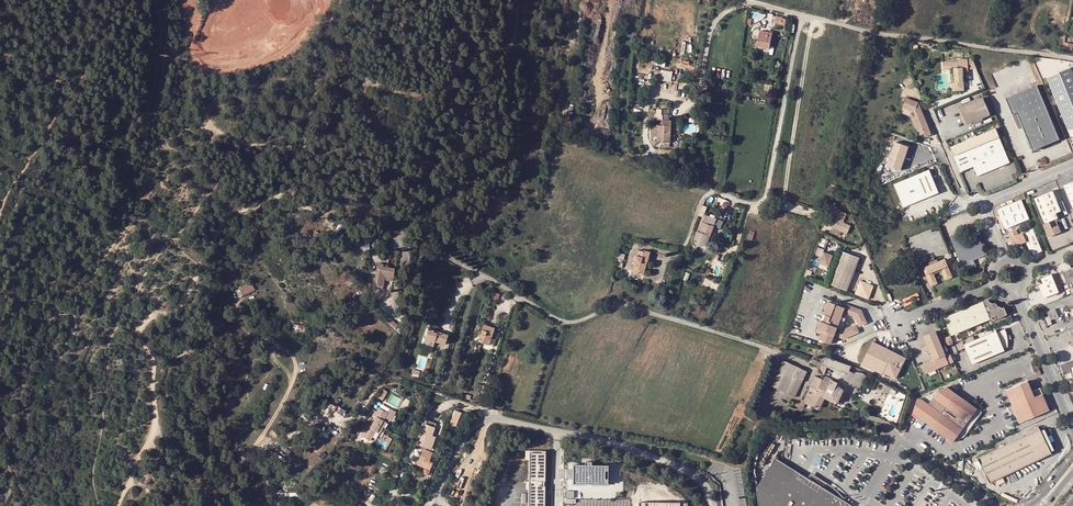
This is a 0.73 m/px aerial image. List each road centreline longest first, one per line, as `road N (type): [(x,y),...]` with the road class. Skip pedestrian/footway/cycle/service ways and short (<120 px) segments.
road 1 (unclassified): [(476,272),(567,323),(626,305),(776,353),(767,414),(810,429),(894,438),(995,505)]
road 2 (unclassified): [(714,505),(688,472),(624,446),(494,418),(471,429),(428,505)]
road 3 (unclassified): [(1072,58),(875,34),(749,1)]
road 4 (track): [(0,211),(73,90),(0,55)]
road 5 (track): [(119,505),(154,428),(154,365),(140,341),(143,325)]
road 6 (track): [(478,0),(441,85),(425,95),(364,84)]
road 7 (unclassified): [(1072,424),(1017,293)]
road 8 (unclassified): [(994,286),(906,318),(884,304)]

